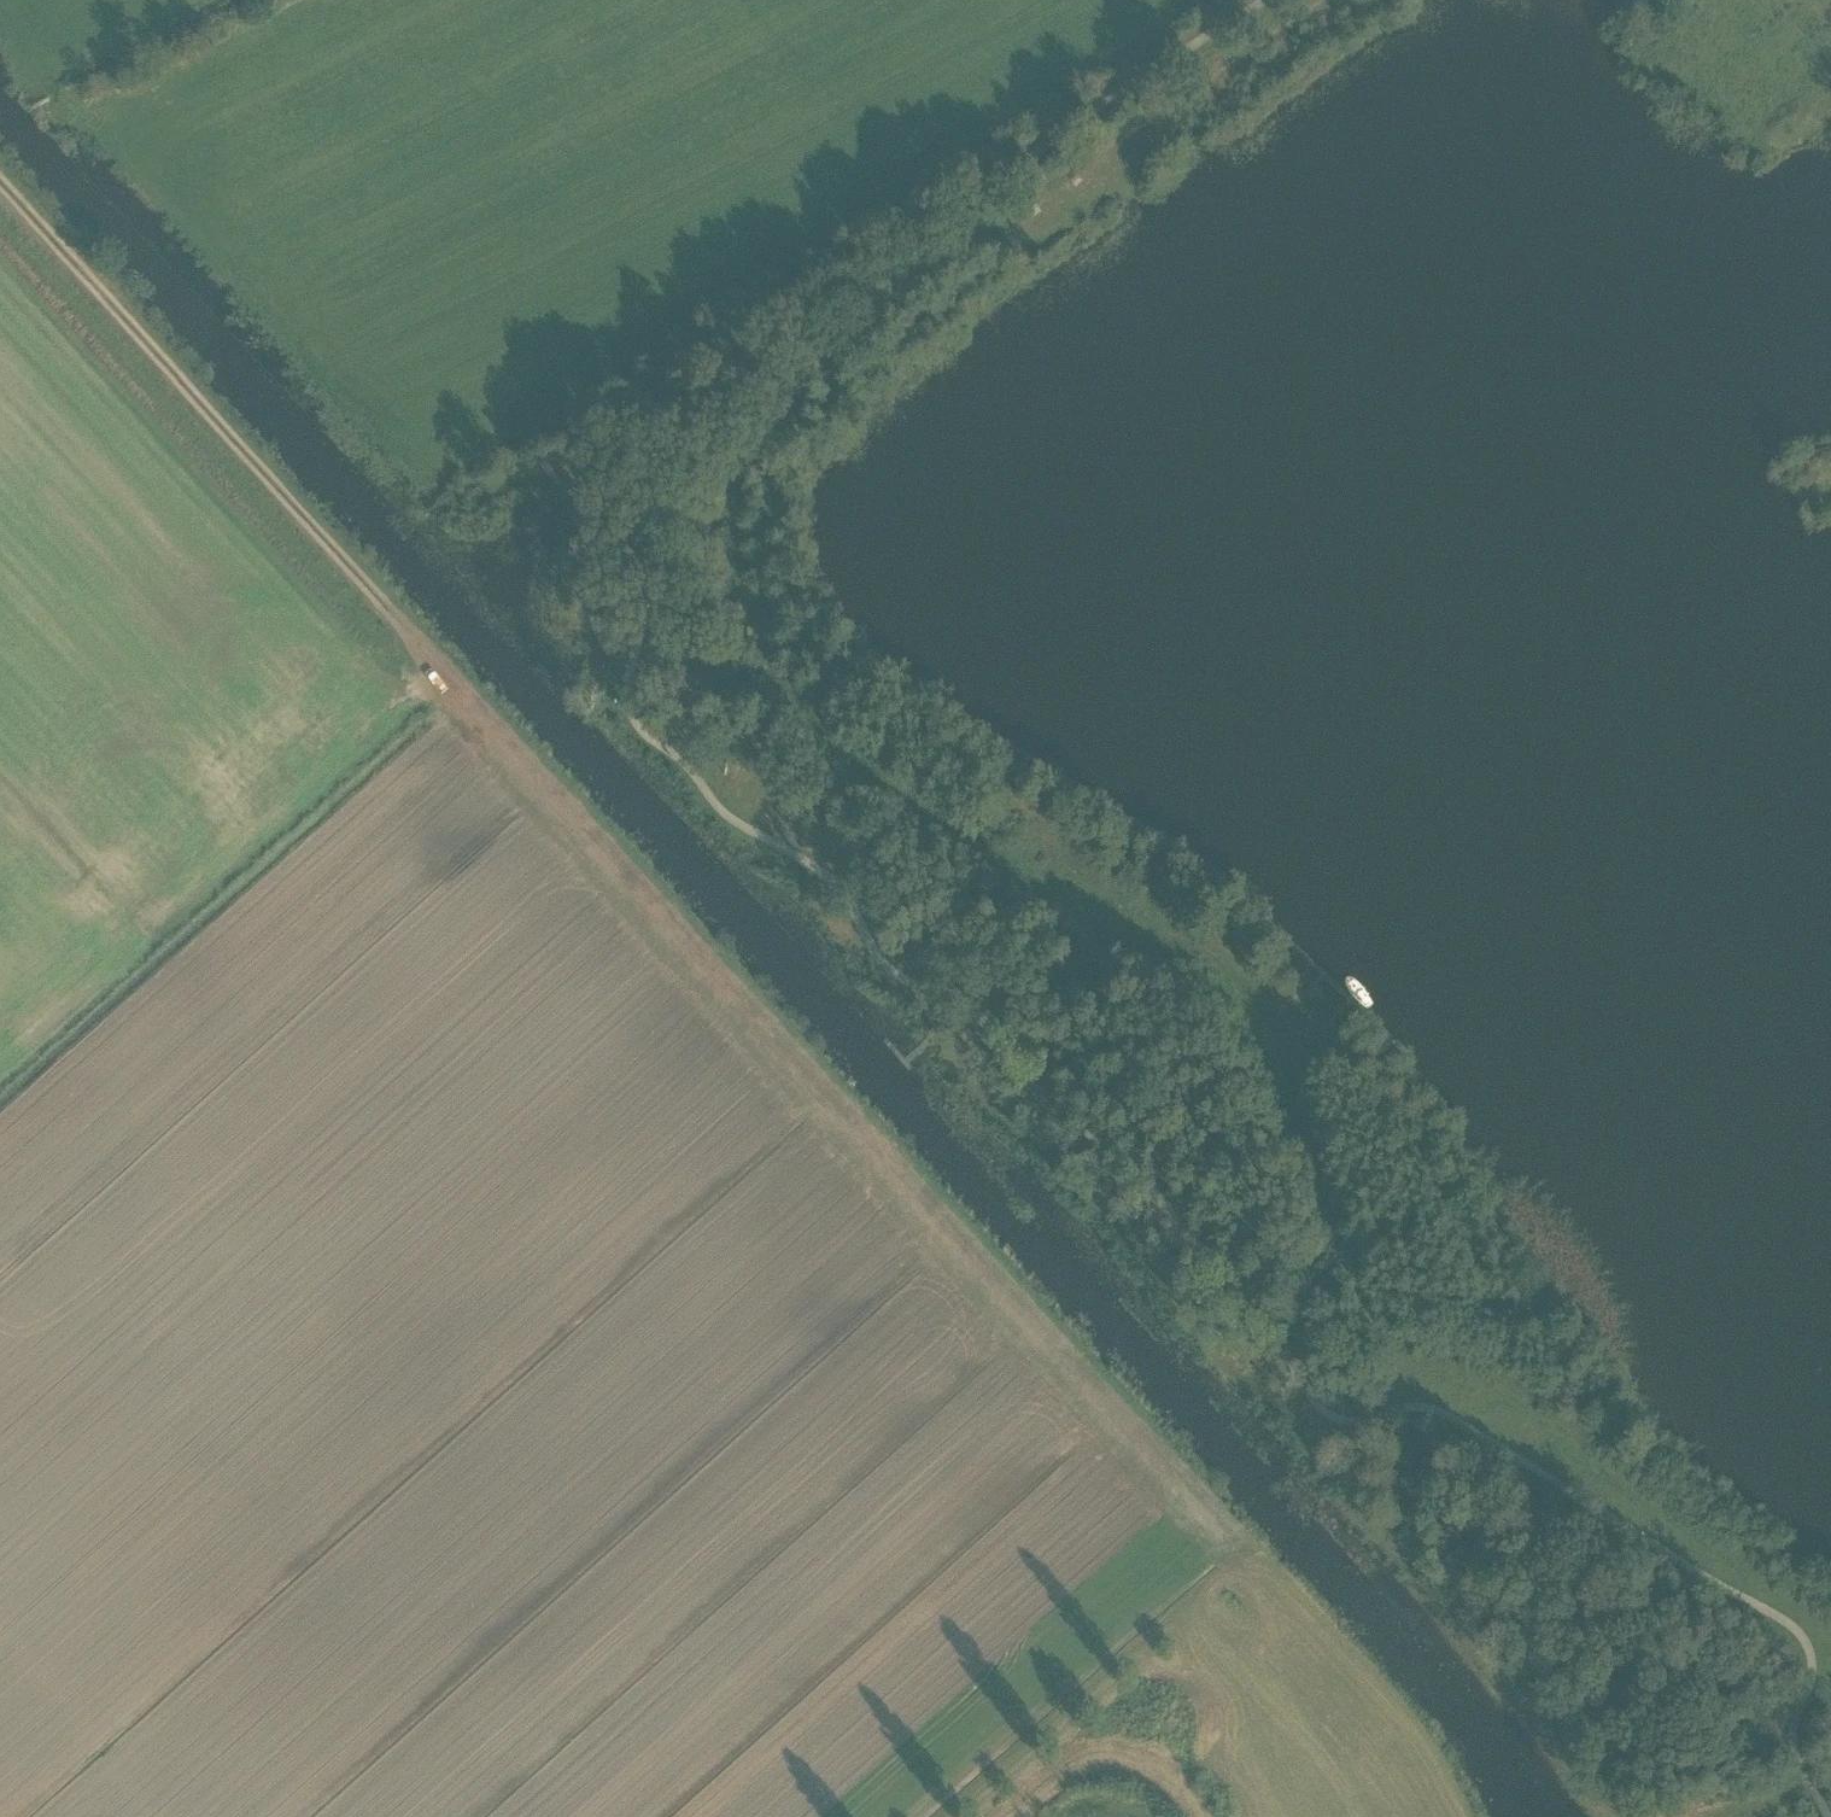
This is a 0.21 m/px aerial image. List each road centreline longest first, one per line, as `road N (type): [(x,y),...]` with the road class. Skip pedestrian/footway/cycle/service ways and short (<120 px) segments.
road 1 (track): [(0,183),(458,691)]

